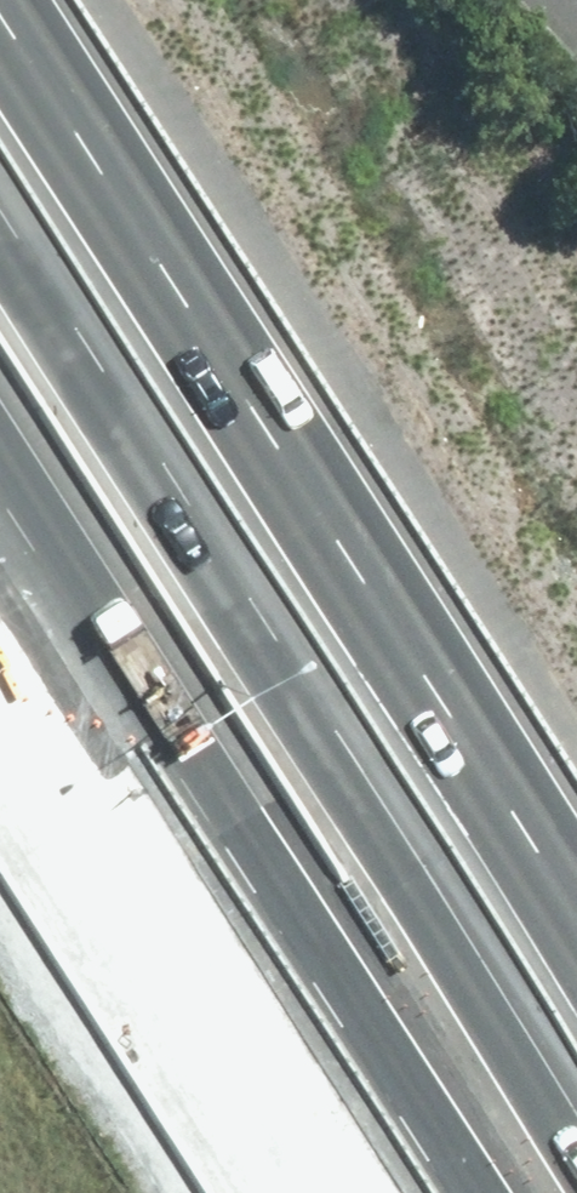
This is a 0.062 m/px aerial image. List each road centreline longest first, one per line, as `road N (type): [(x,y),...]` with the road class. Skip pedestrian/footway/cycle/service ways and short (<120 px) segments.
road 1 (motorway): [(0,44),(576,948)]
road 2 (motorway): [(493,1192),(0,424)]

